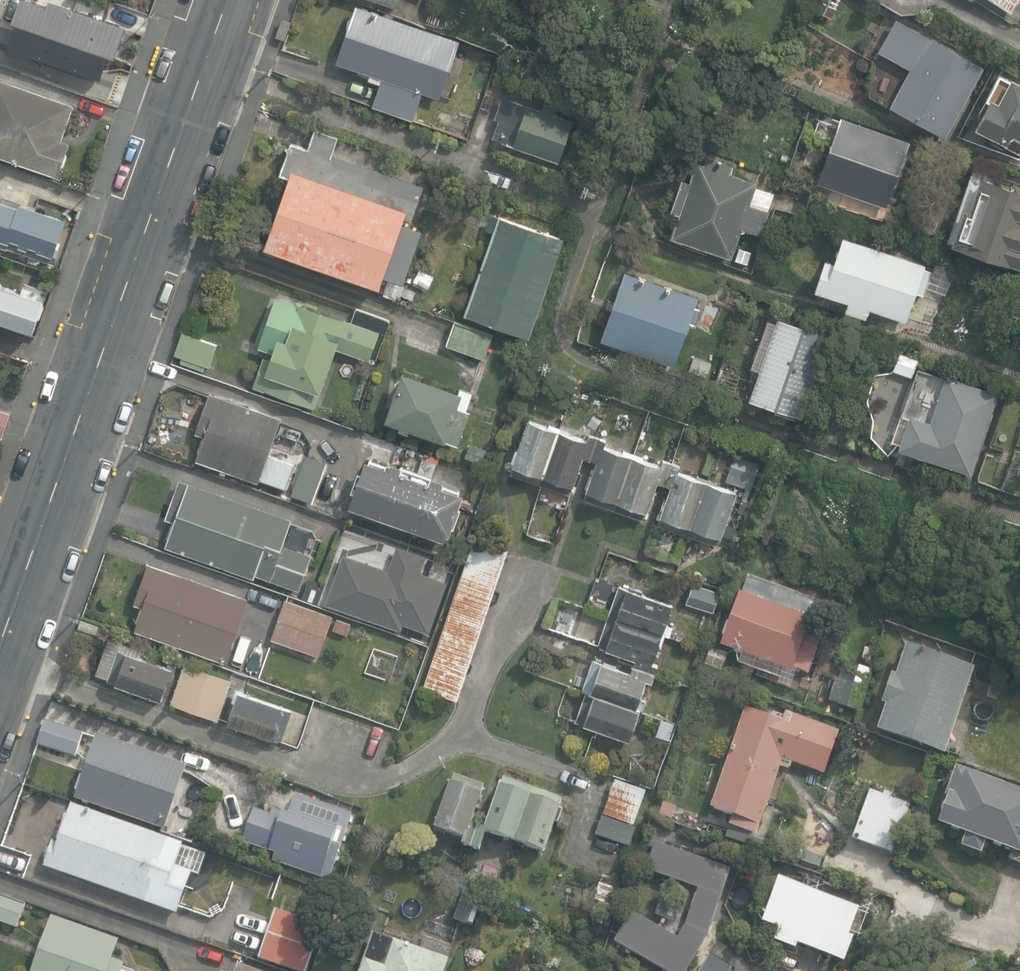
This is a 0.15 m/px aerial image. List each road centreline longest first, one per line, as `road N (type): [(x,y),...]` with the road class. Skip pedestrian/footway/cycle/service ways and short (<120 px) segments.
road 1 (residential): [(808,443),(574,357),(565,336),(605,223),(596,202),(205,64)]
road 2 (tertiary): [(0,648),(205,64)]

